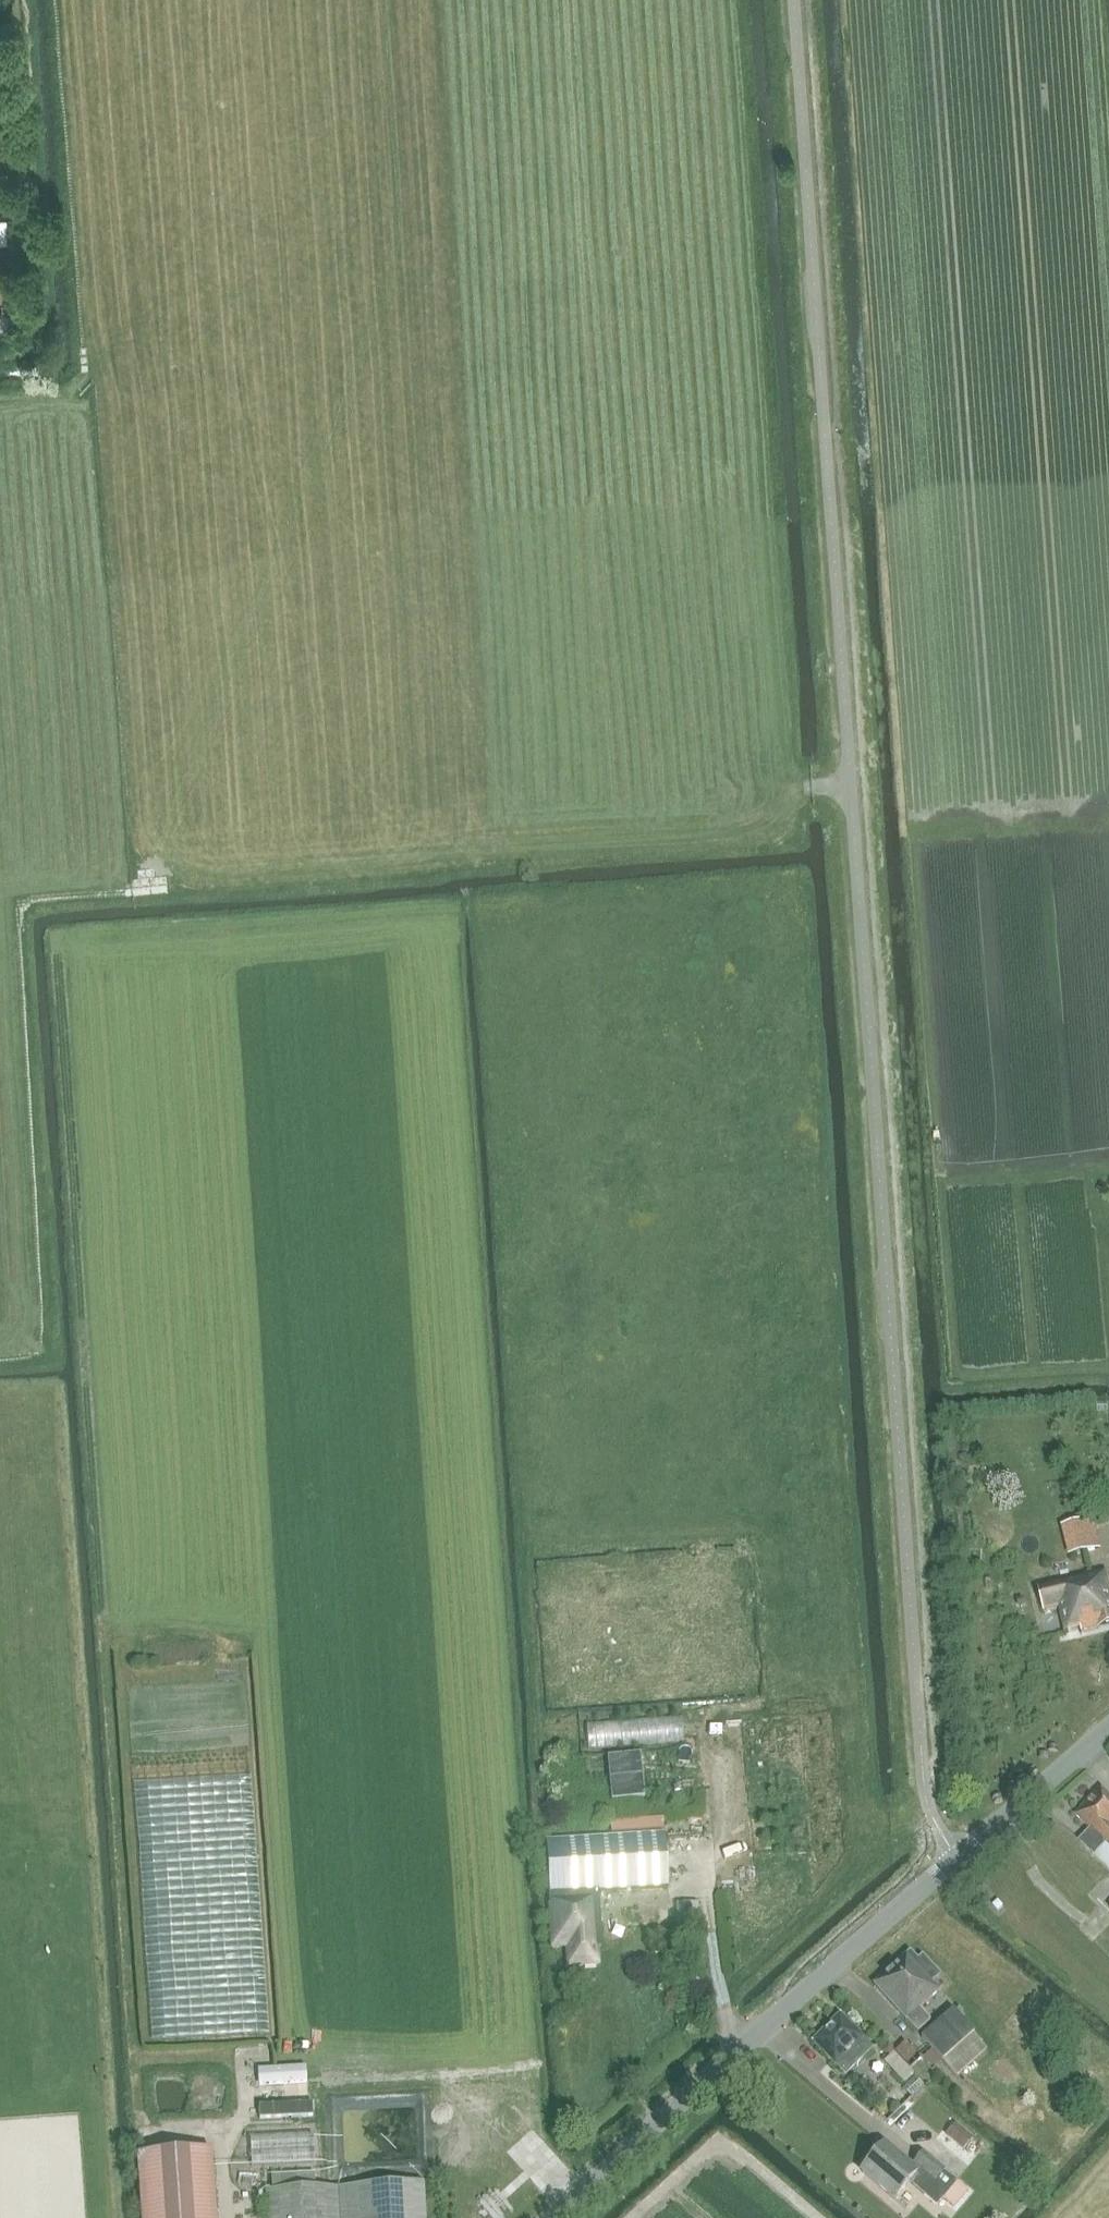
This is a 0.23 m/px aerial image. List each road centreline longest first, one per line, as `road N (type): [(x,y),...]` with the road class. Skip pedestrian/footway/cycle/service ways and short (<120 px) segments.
road 1 (unclassified): [(553,2217),(1108,1727)]
road 2 (track): [(0,1360),(33,1357),(43,1332),(19,912),(25,903),(153,891)]

